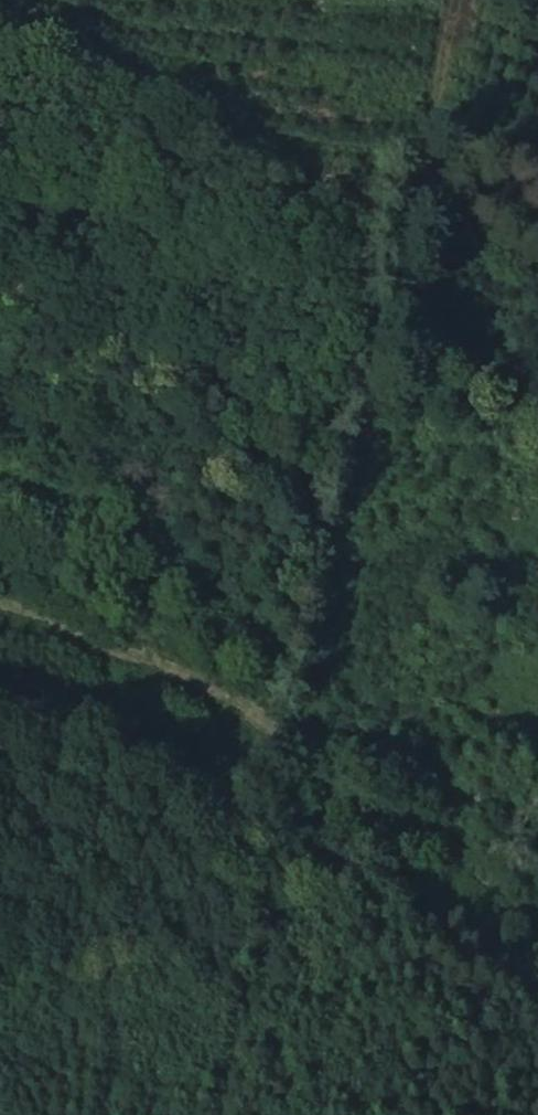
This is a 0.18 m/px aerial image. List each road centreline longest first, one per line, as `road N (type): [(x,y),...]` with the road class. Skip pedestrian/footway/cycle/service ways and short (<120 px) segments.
road 1 (track): [(222,1114),(300,775),(454,0)]
road 2 (track): [(0,3),(35,11),(308,156),(391,148),(449,129),(537,174)]
road 3 (track): [(300,775),(424,812),(537,892)]

